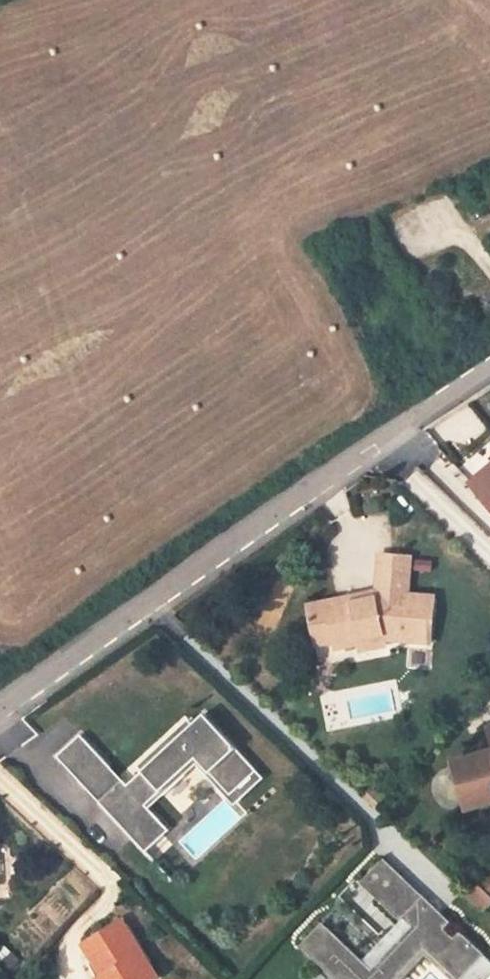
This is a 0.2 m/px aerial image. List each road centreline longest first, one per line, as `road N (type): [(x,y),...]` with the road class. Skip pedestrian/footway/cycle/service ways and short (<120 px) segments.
road 1 (residential): [(0,712),(489,369)]

